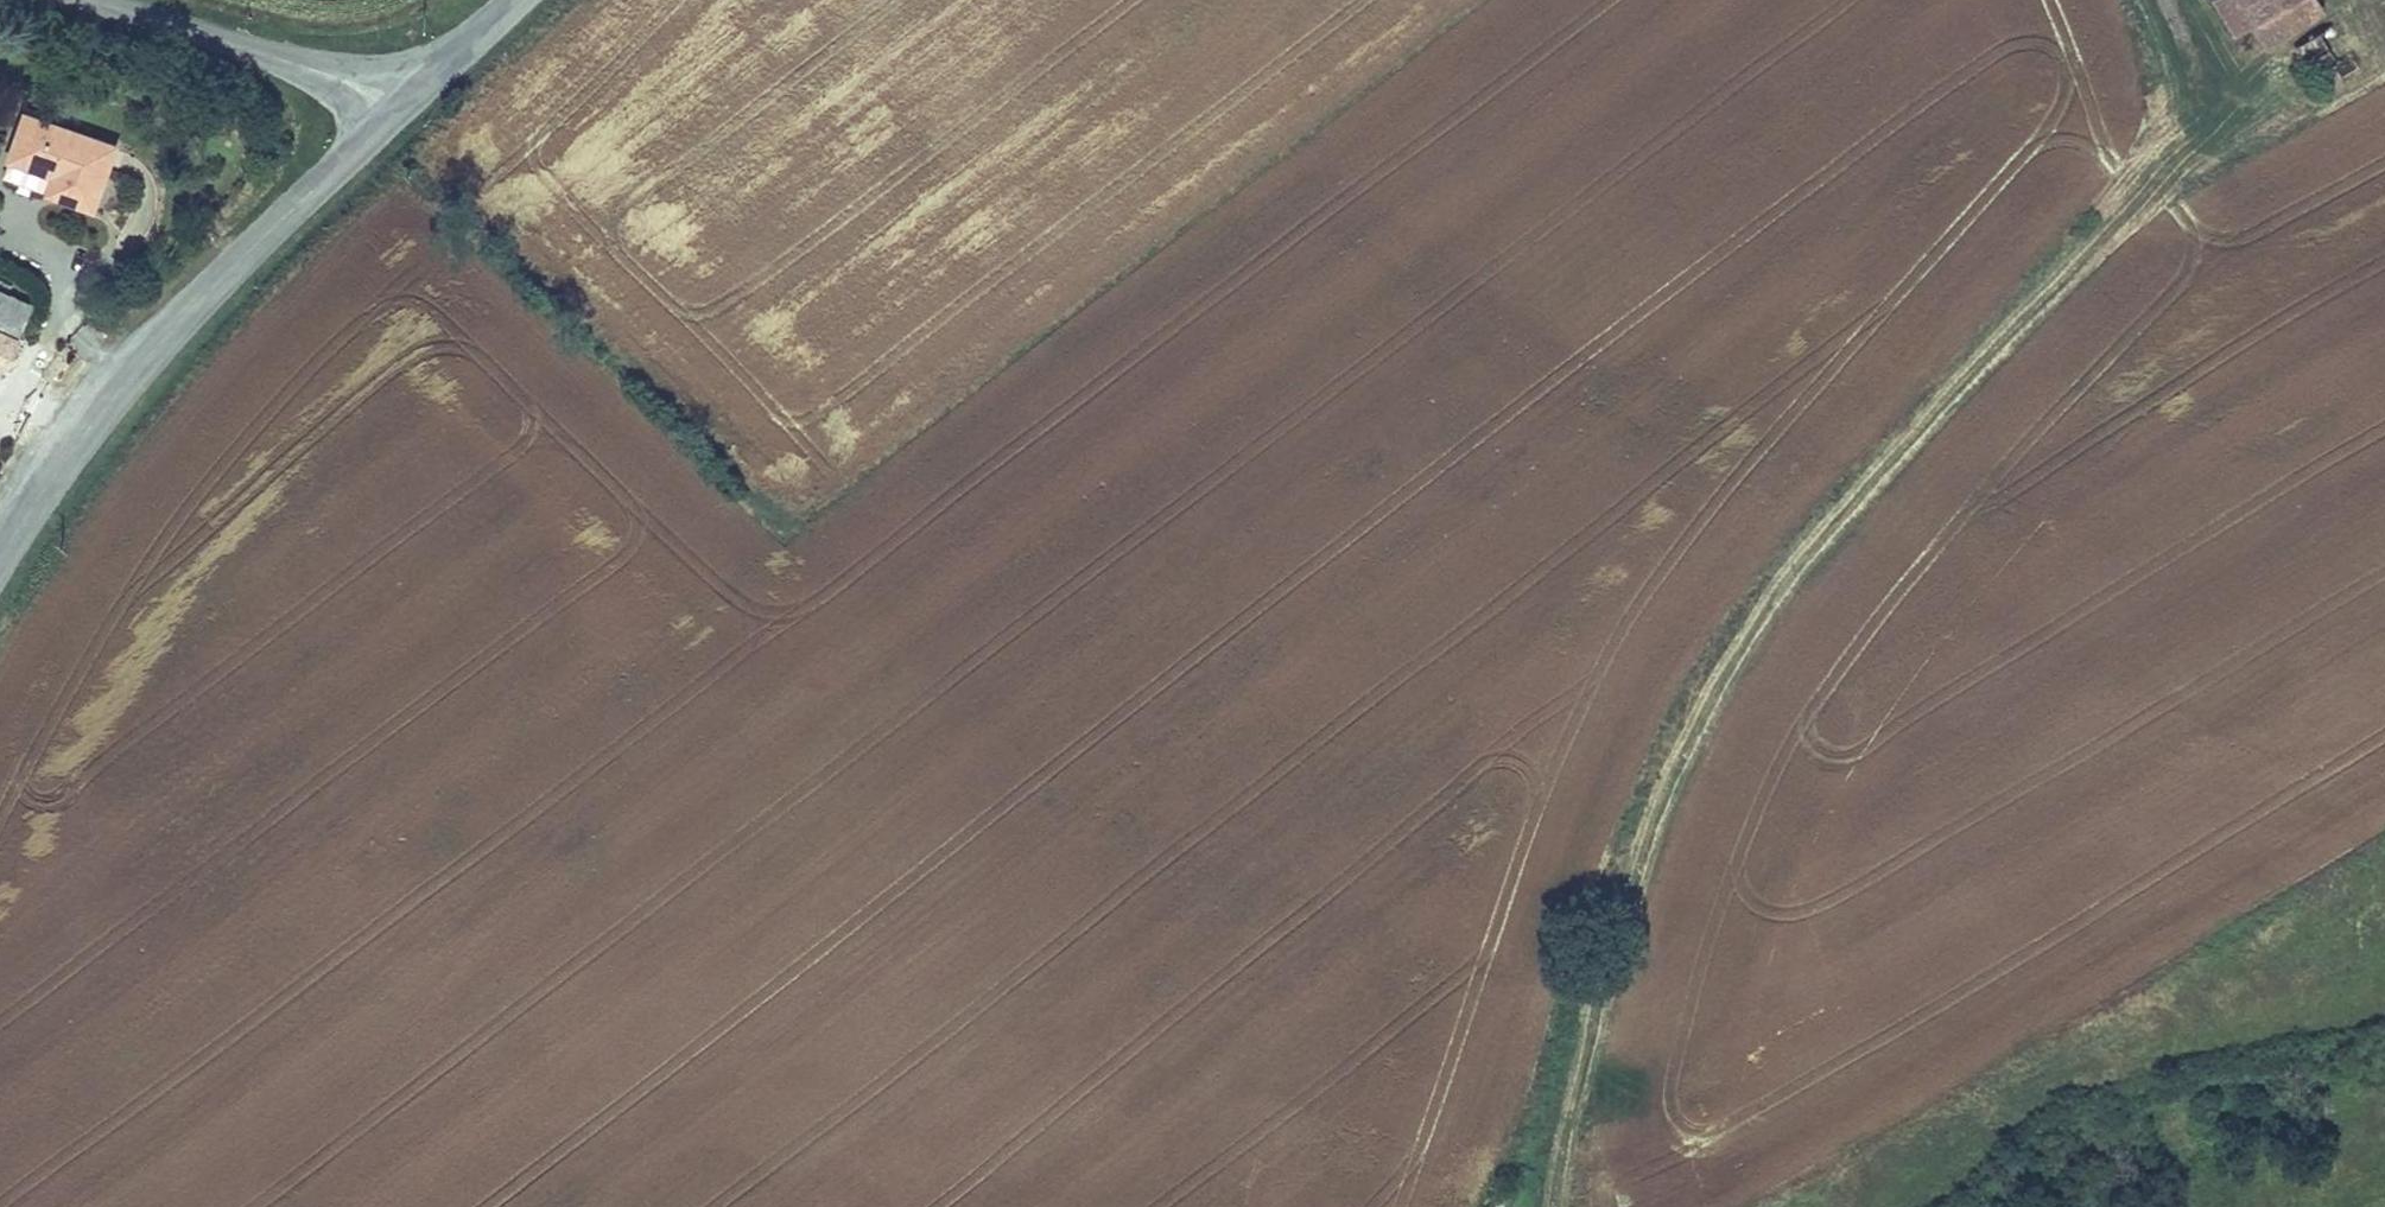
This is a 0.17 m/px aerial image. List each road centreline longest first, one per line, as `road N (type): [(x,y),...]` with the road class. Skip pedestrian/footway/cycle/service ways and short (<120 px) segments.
road 1 (track): [(2188,35),(2192,109),(2160,180),(1919,423),(1744,625),(1715,677),(1586,998),(1538,1206)]
road 2 (tertiary): [(0,554),(72,439),(125,376),(191,303),(400,112)]
road 3 (unclassified): [(400,112),(315,74),(81,0)]
road 4 (tertiary): [(517,0),(400,112)]

